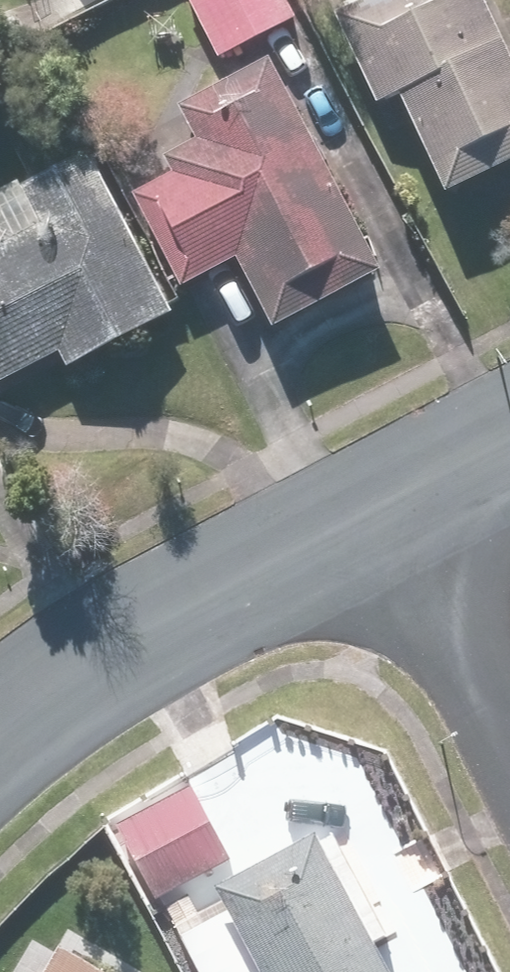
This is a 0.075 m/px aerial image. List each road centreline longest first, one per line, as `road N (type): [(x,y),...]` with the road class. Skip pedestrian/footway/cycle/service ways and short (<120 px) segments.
road 1 (residential): [(378,505),(27,716),(0,742)]
road 2 (residential): [(378,505),(509,755)]
road 3 (residential): [(509,436),(378,505)]

